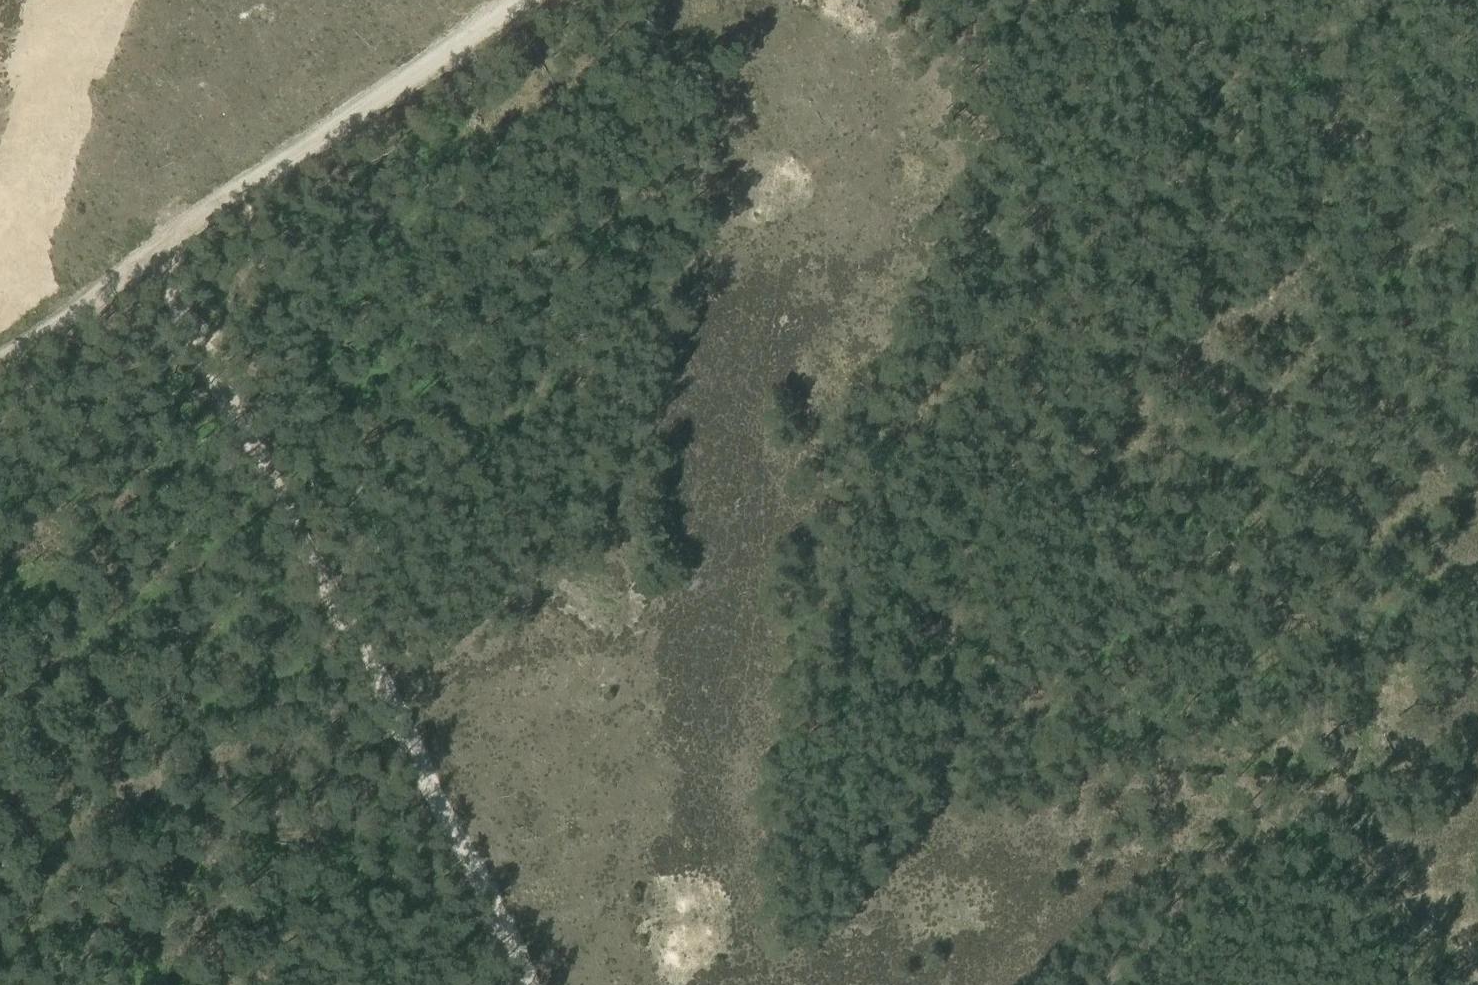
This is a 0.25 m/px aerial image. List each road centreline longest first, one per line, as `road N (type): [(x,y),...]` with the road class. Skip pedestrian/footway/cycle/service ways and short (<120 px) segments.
road 1 (track): [(532,984),(260,426),(159,260)]
road 2 (track): [(526,0),(159,260)]
road 3 (track): [(159,260),(0,371)]

